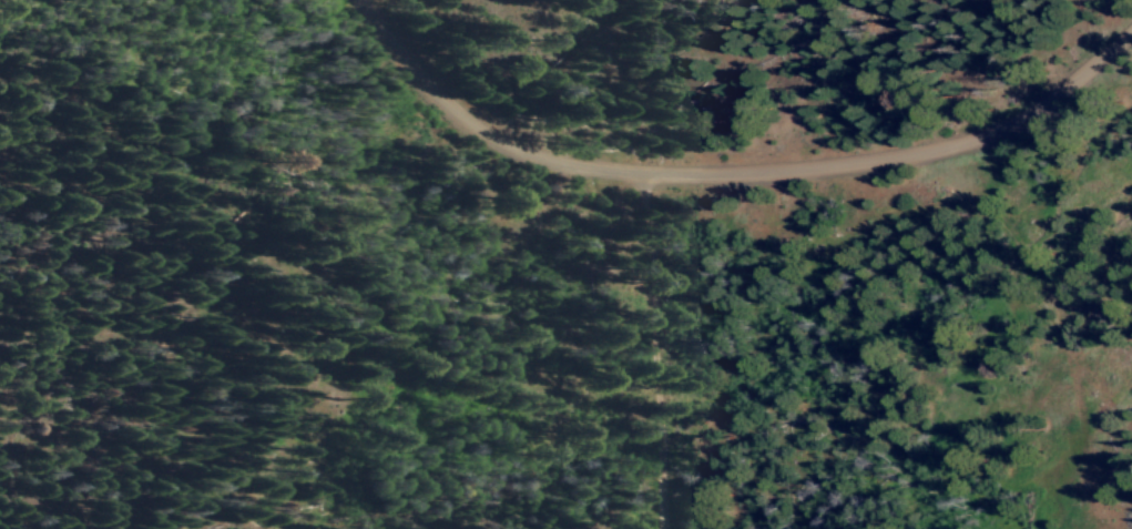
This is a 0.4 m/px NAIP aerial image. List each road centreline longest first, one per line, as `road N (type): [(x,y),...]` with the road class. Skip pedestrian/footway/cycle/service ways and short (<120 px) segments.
road 1 (residential): [(1131,24),(1033,109),(952,142),(865,152),(787,174),(641,179),(503,141),(426,88),(347,0)]
road 2 (track): [(865,152),(1030,326),(1095,451)]
road 3 (track): [(641,179),(665,528)]

